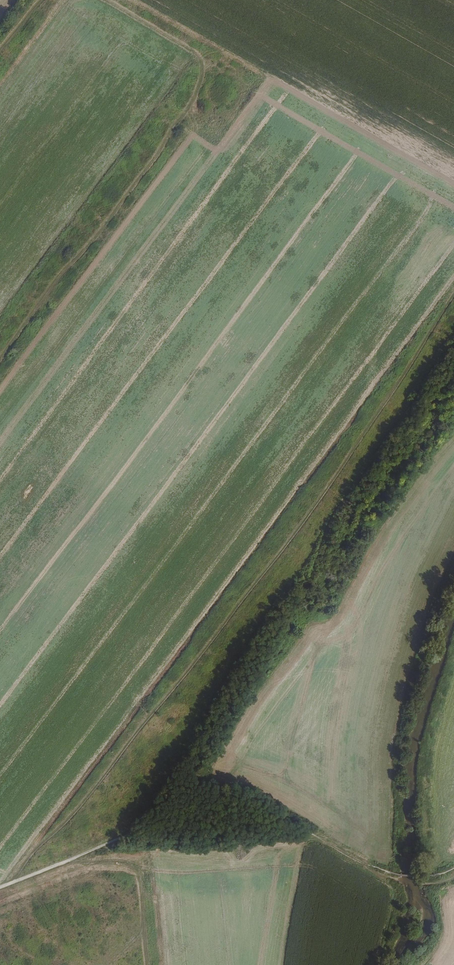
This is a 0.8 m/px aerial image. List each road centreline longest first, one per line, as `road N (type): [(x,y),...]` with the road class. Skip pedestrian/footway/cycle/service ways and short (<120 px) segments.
road 1 (track): [(124,840),(257,625),(317,568),(327,531),(410,408),(423,372),(453,341)]
road 2 (track): [(453,874),(432,883),(393,877),(284,822),(219,803),(177,810),(0,891)]

